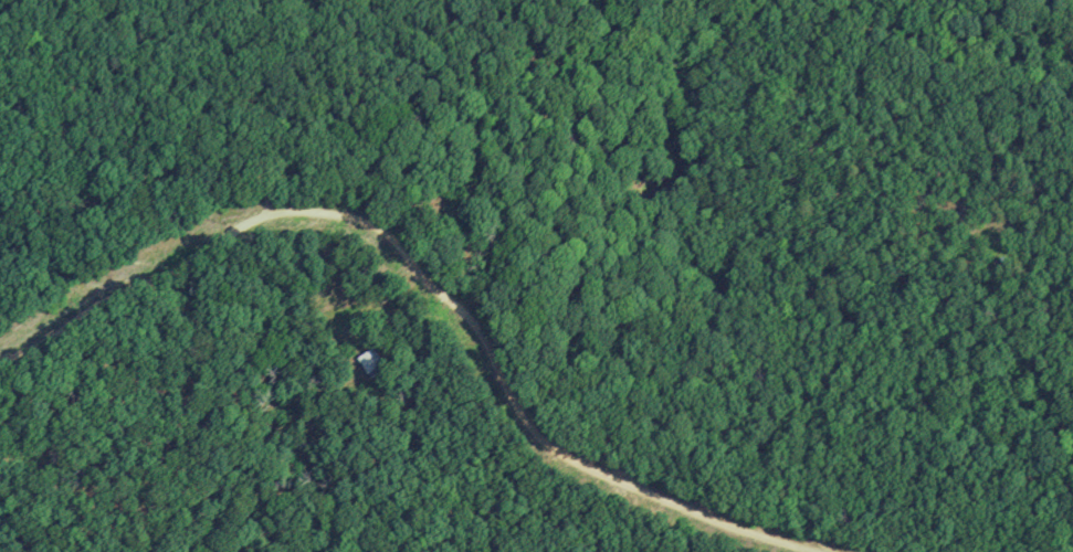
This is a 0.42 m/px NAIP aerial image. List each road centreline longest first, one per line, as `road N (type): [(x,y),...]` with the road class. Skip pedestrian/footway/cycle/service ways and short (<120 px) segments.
road 1 (residential): [(820,551),(714,520),(558,452),(515,406),(470,318),(425,284),(392,241),(353,221),(276,214)]
road 2 (residential): [(276,214),(0,366)]
road 3 (residential): [(789,0),(1072,47)]

